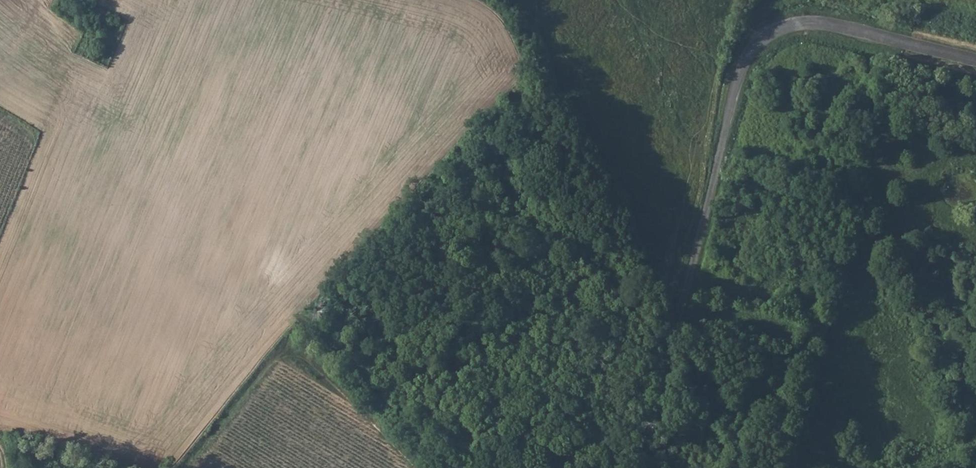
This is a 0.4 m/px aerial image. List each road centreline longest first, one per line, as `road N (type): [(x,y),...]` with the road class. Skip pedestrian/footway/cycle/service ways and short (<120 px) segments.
road 1 (unclassified): [(637,467),(734,98),(759,40),(775,28),(824,22),(975,61)]

